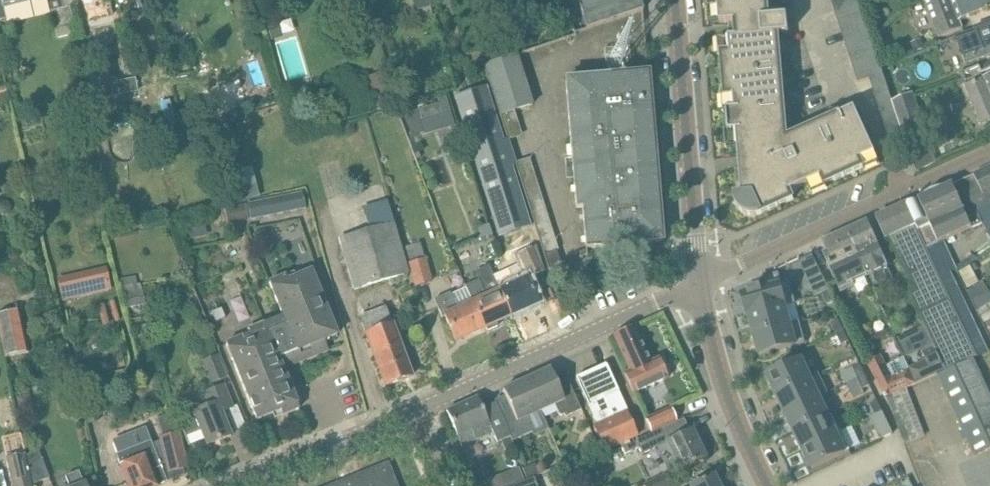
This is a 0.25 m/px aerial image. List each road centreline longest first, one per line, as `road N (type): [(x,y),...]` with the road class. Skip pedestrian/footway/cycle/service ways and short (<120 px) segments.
road 1 (residential): [(701,286),(989,147)]
road 2 (residential): [(413,412),(701,286)]
road 3 (tertiary): [(701,286),(675,0)]
road 4 (tertiary): [(768,485),(723,378),(701,286)]
road 5 (residential): [(233,485),(413,412)]

